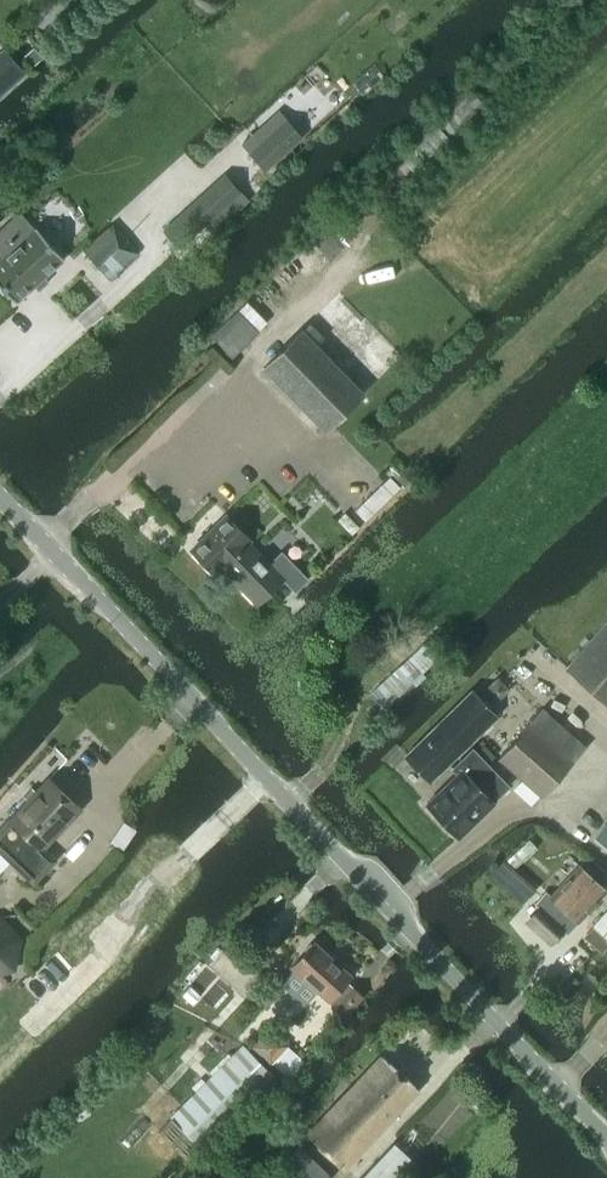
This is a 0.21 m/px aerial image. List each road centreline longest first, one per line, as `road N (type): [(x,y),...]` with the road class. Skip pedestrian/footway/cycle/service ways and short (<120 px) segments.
road 1 (tertiary): [(606,1136),(0,499)]
road 2 (track): [(264,779),(152,887)]

